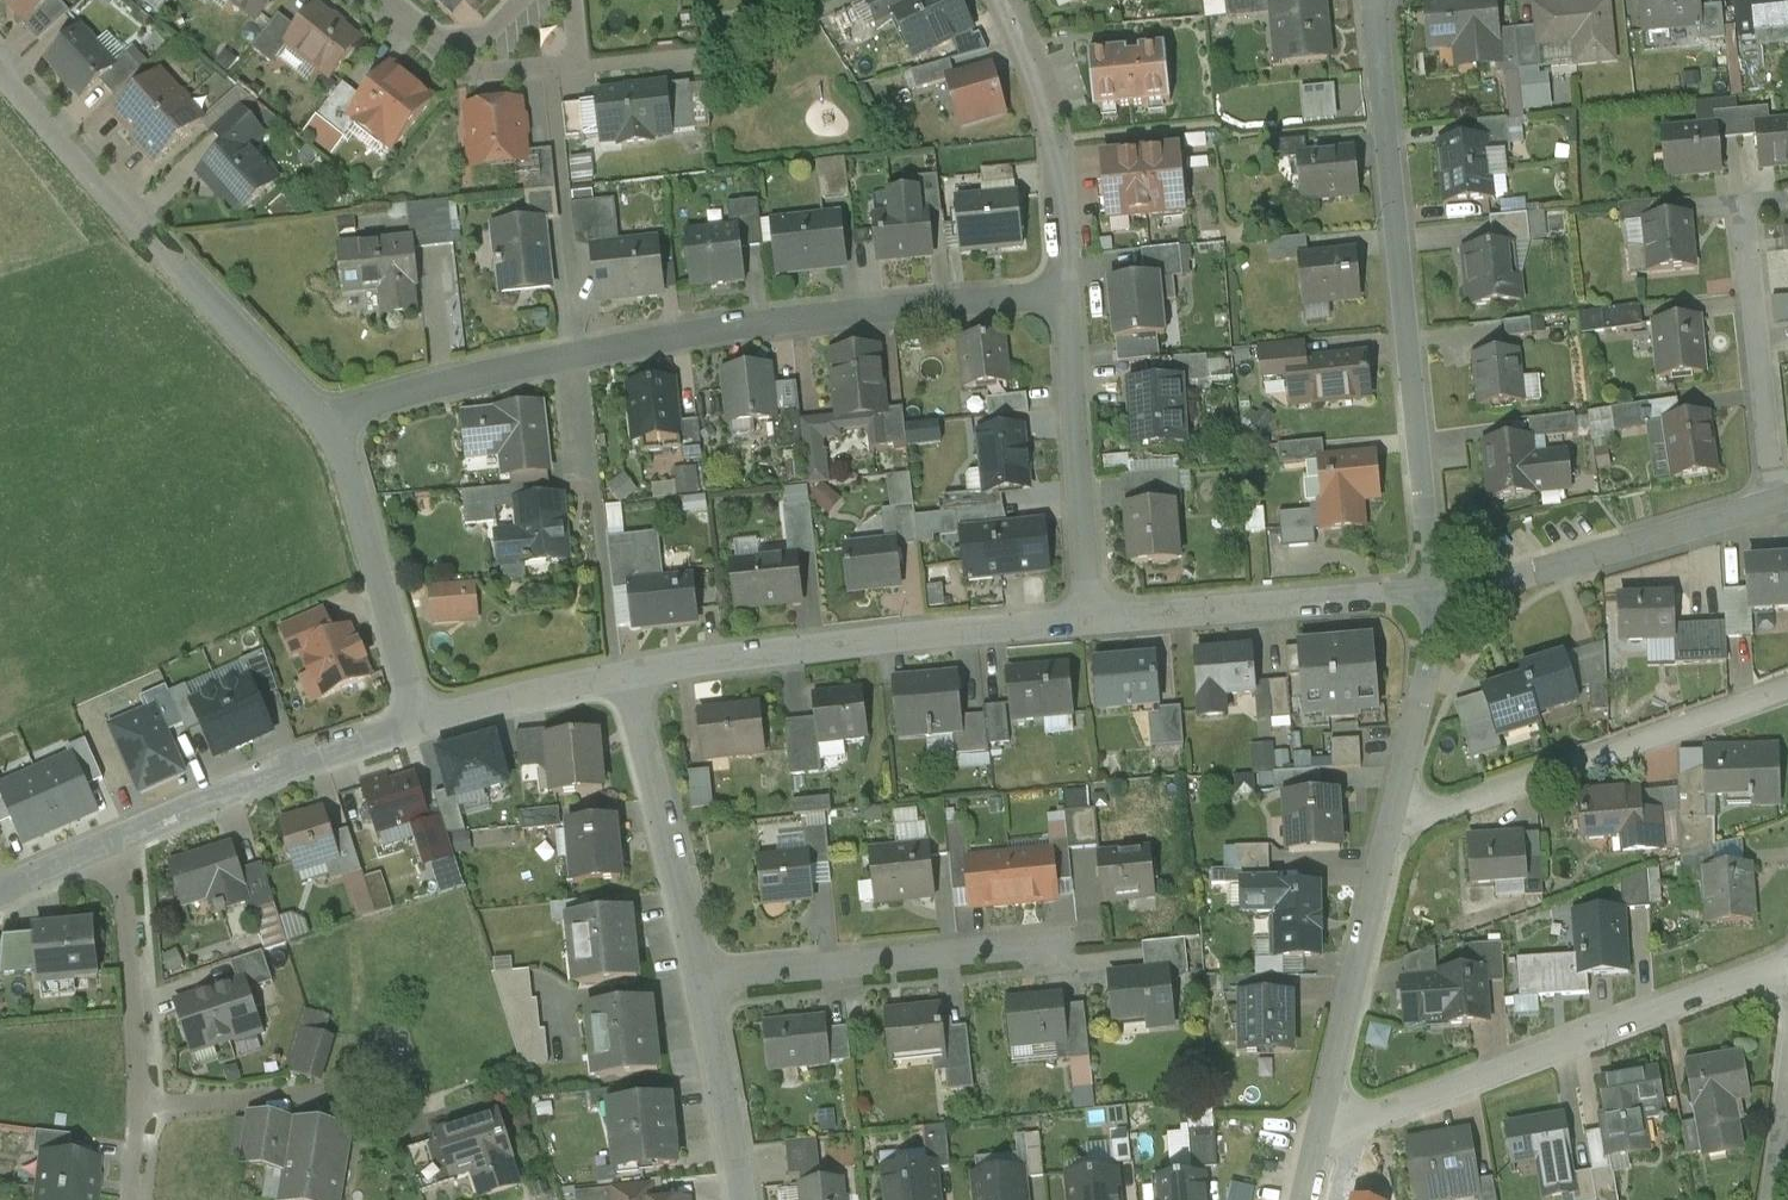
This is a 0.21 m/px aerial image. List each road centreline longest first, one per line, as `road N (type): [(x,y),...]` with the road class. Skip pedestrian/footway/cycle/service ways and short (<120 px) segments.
road 1 (residential): [(332,422),(414,392),(734,329),(1070,298)]
road 2 (residential): [(1440,593),(1380,0)]
road 3 (residential): [(332,422),(0,56)]
road 4 (residential): [(1324,1131),(1787,963)]
road 5 (residential): [(628,677),(1094,621)]
road 6 (residential): [(1391,828),(1787,684)]
road 7 (residential): [(118,844),(142,965),(135,1199)]
road 8 (residential): [(1440,593),(1781,494)]
road 9 (residential): [(702,980),(1013,950),(1050,955)]
road 10 (residential): [(1094,621),(1440,593)]
road 11 (residential): [(118,844),(306,762),(420,724)]
road 12 (residential): [(1094,621),(1070,298)]
road 13 (residential): [(420,724),(332,422)]
road 14 (residential): [(628,677),(667,805),(702,980)]
road 15 (residential): [(1324,1131),(1391,828)]
road 16 (residential): [(1781,494),(1746,198)]
road 17 (residential): [(1391,828),(1438,642),(1440,593)]
road 18 (residential): [(702,980),(739,1199)]
road 19 (residential): [(420,724),(628,677)]
road 20 (residential): [(453,48),(483,73),(579,66),(574,0)]
road 21 (residential): [(1053,148),(1000,0)]
road 22 (residential): [(1070,298),(1067,220),(1053,148)]
road 23 (residential): [(0,896),(118,844)]

